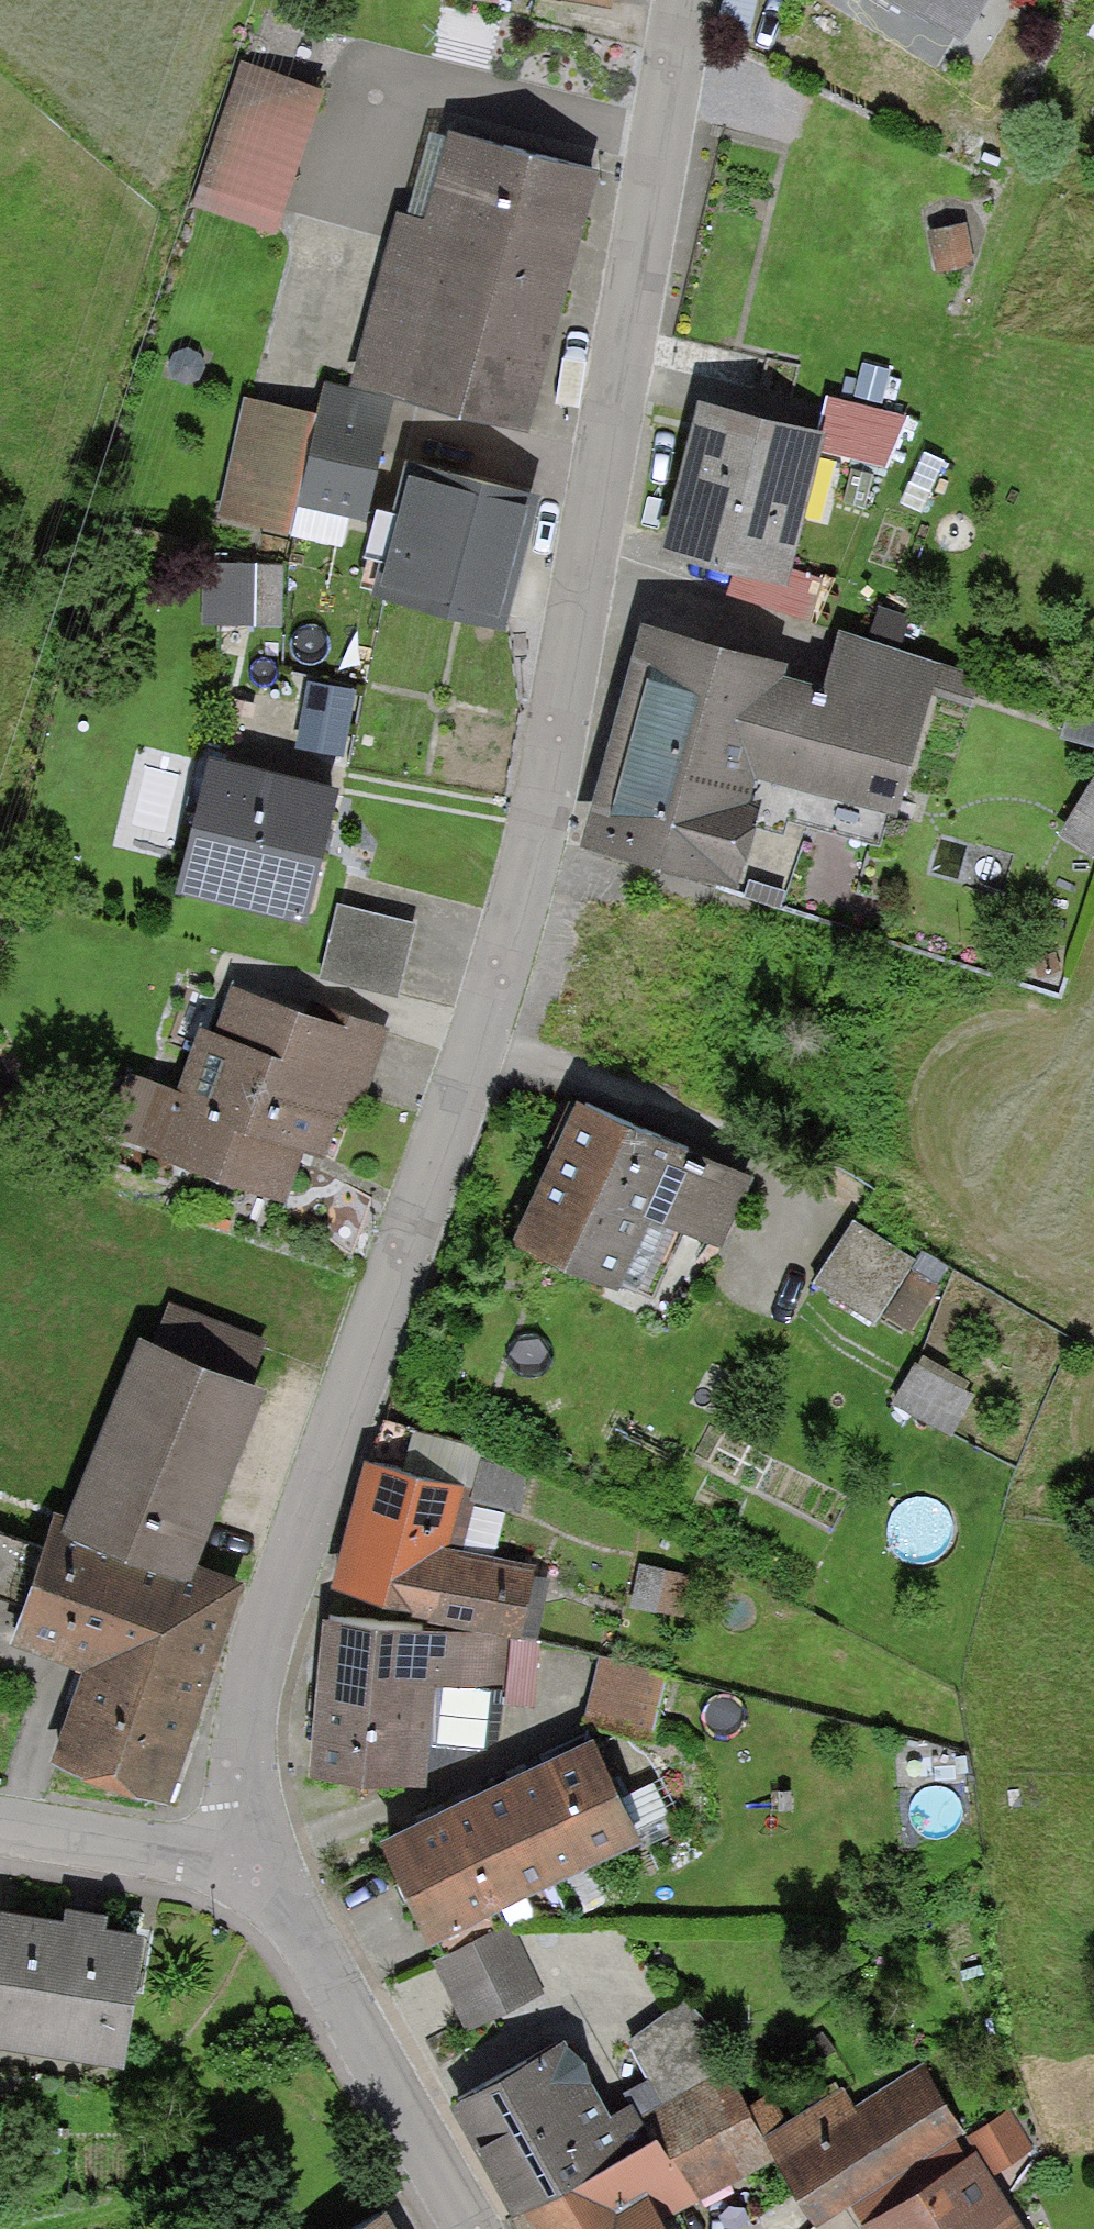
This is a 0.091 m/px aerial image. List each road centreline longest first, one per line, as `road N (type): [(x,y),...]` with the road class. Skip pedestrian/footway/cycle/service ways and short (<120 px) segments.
road 1 (residential): [(679,0),(532,865),(355,1300),(260,1662),(241,1764),(244,1853)]
road 2 (residential): [(244,1853),(465,2228)]
road 3 (residential): [(0,1819),(244,1853)]

